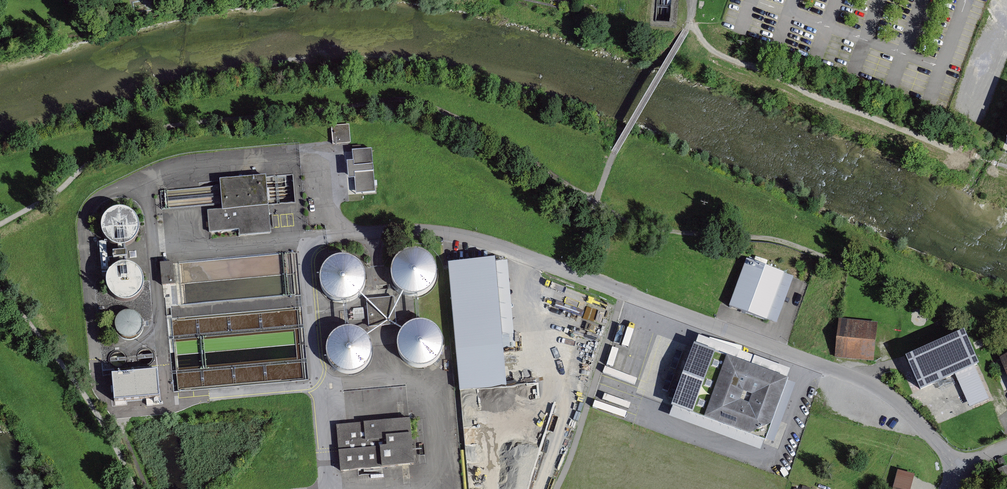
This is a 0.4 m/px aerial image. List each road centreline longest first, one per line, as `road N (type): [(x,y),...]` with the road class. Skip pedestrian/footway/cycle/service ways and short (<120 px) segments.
road 1 (residential): [(327,238),(363,232),(499,246),(854,375),(910,413),(963,471)]

